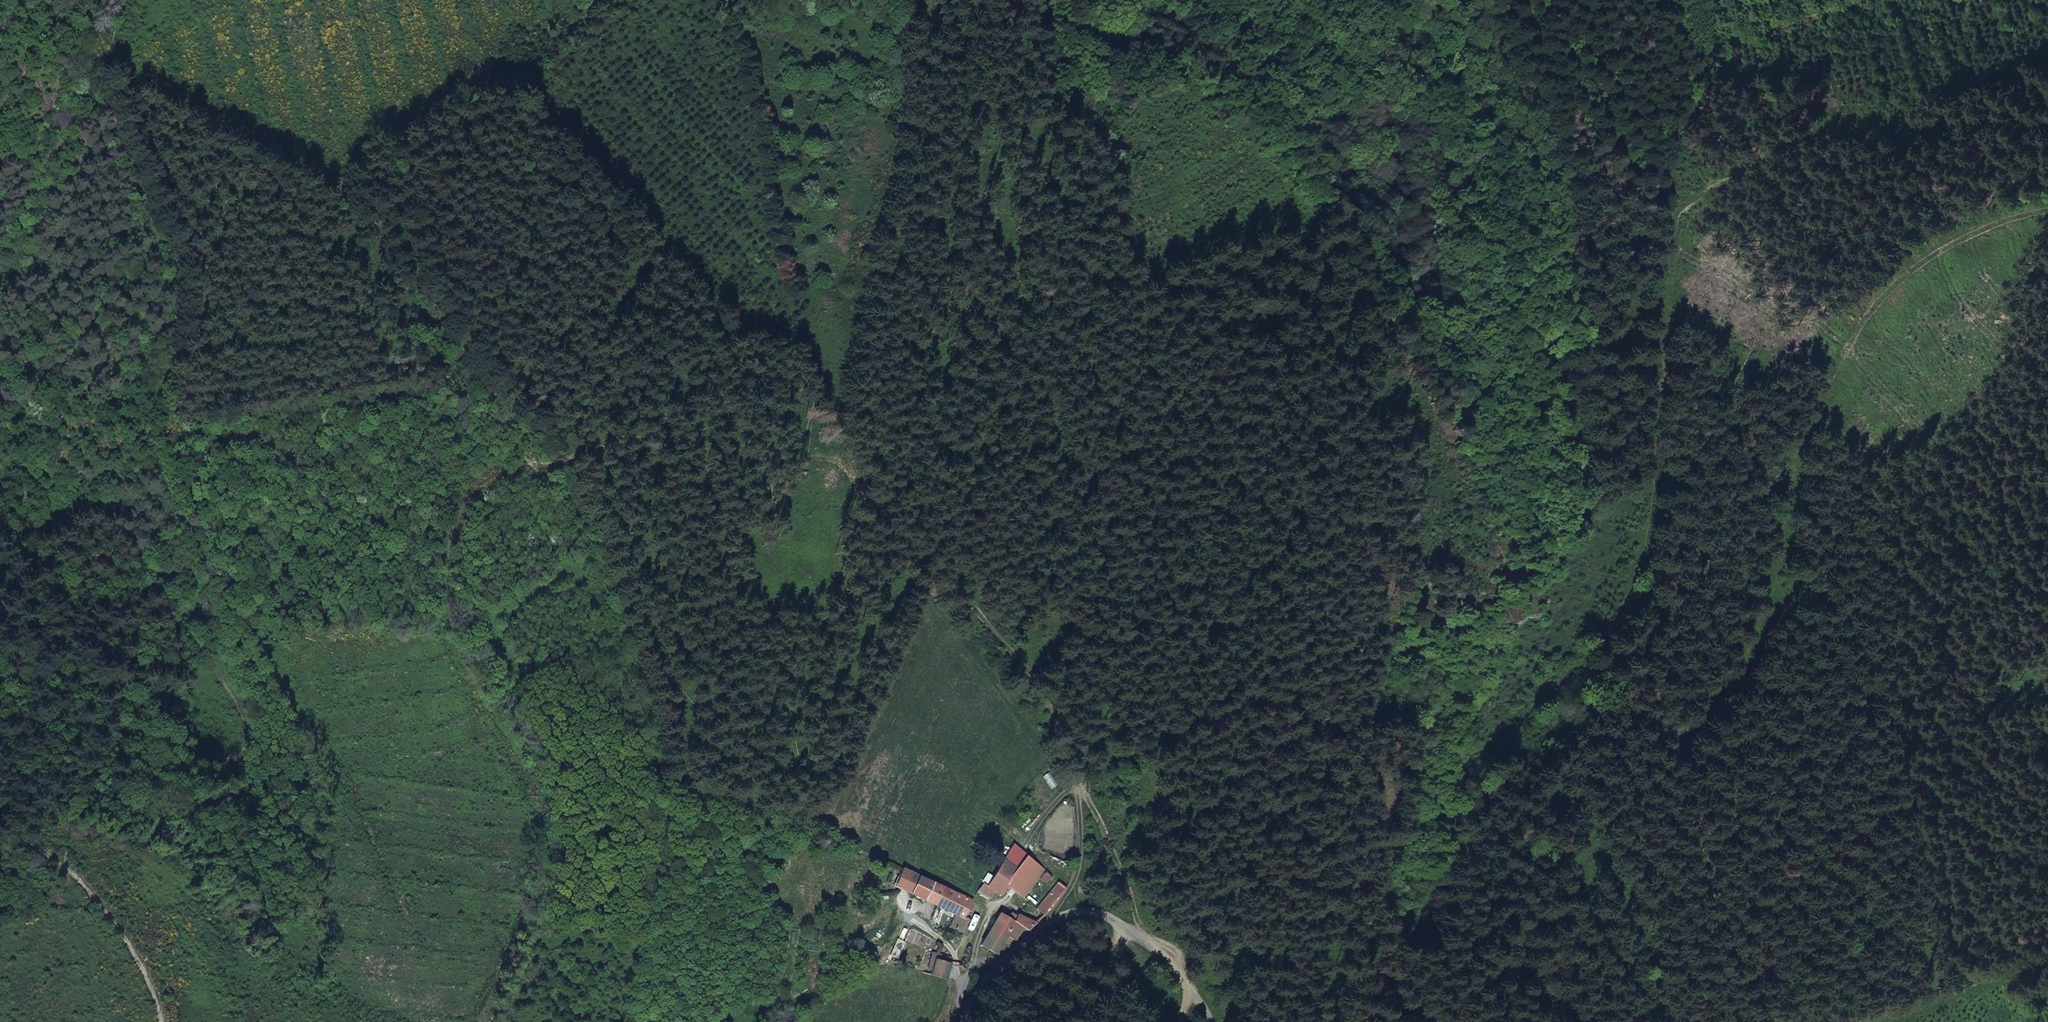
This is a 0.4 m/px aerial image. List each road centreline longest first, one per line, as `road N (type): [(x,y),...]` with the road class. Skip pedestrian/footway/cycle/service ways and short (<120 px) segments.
road 1 (track): [(1207,1021),(1177,961),(1118,920),(1075,913)]

